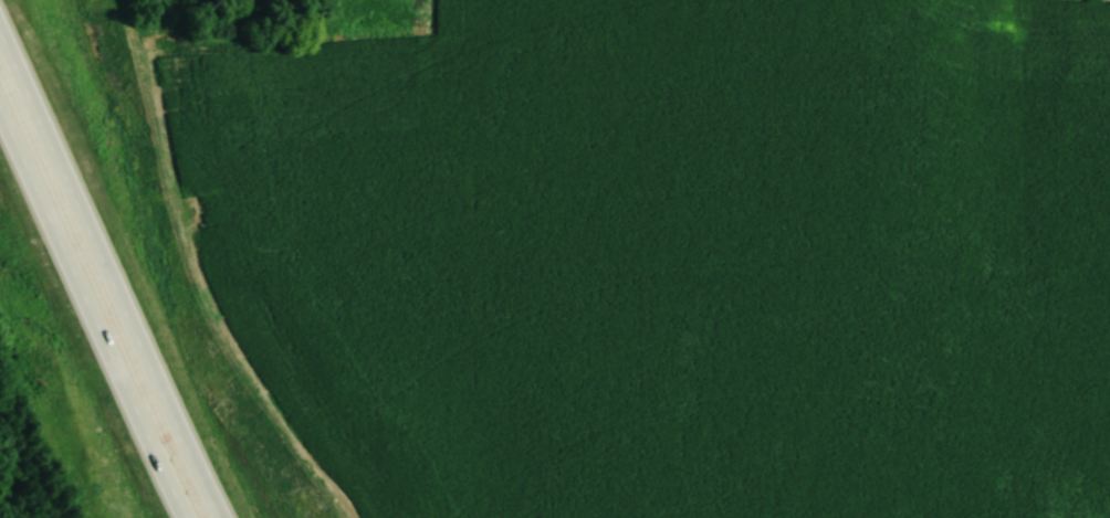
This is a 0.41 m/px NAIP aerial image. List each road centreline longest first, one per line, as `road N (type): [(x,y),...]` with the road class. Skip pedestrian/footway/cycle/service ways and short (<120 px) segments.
road 1 (trunk): [(216,517),(0,23)]
road 2 (trunk): [(0,99),(180,517)]

